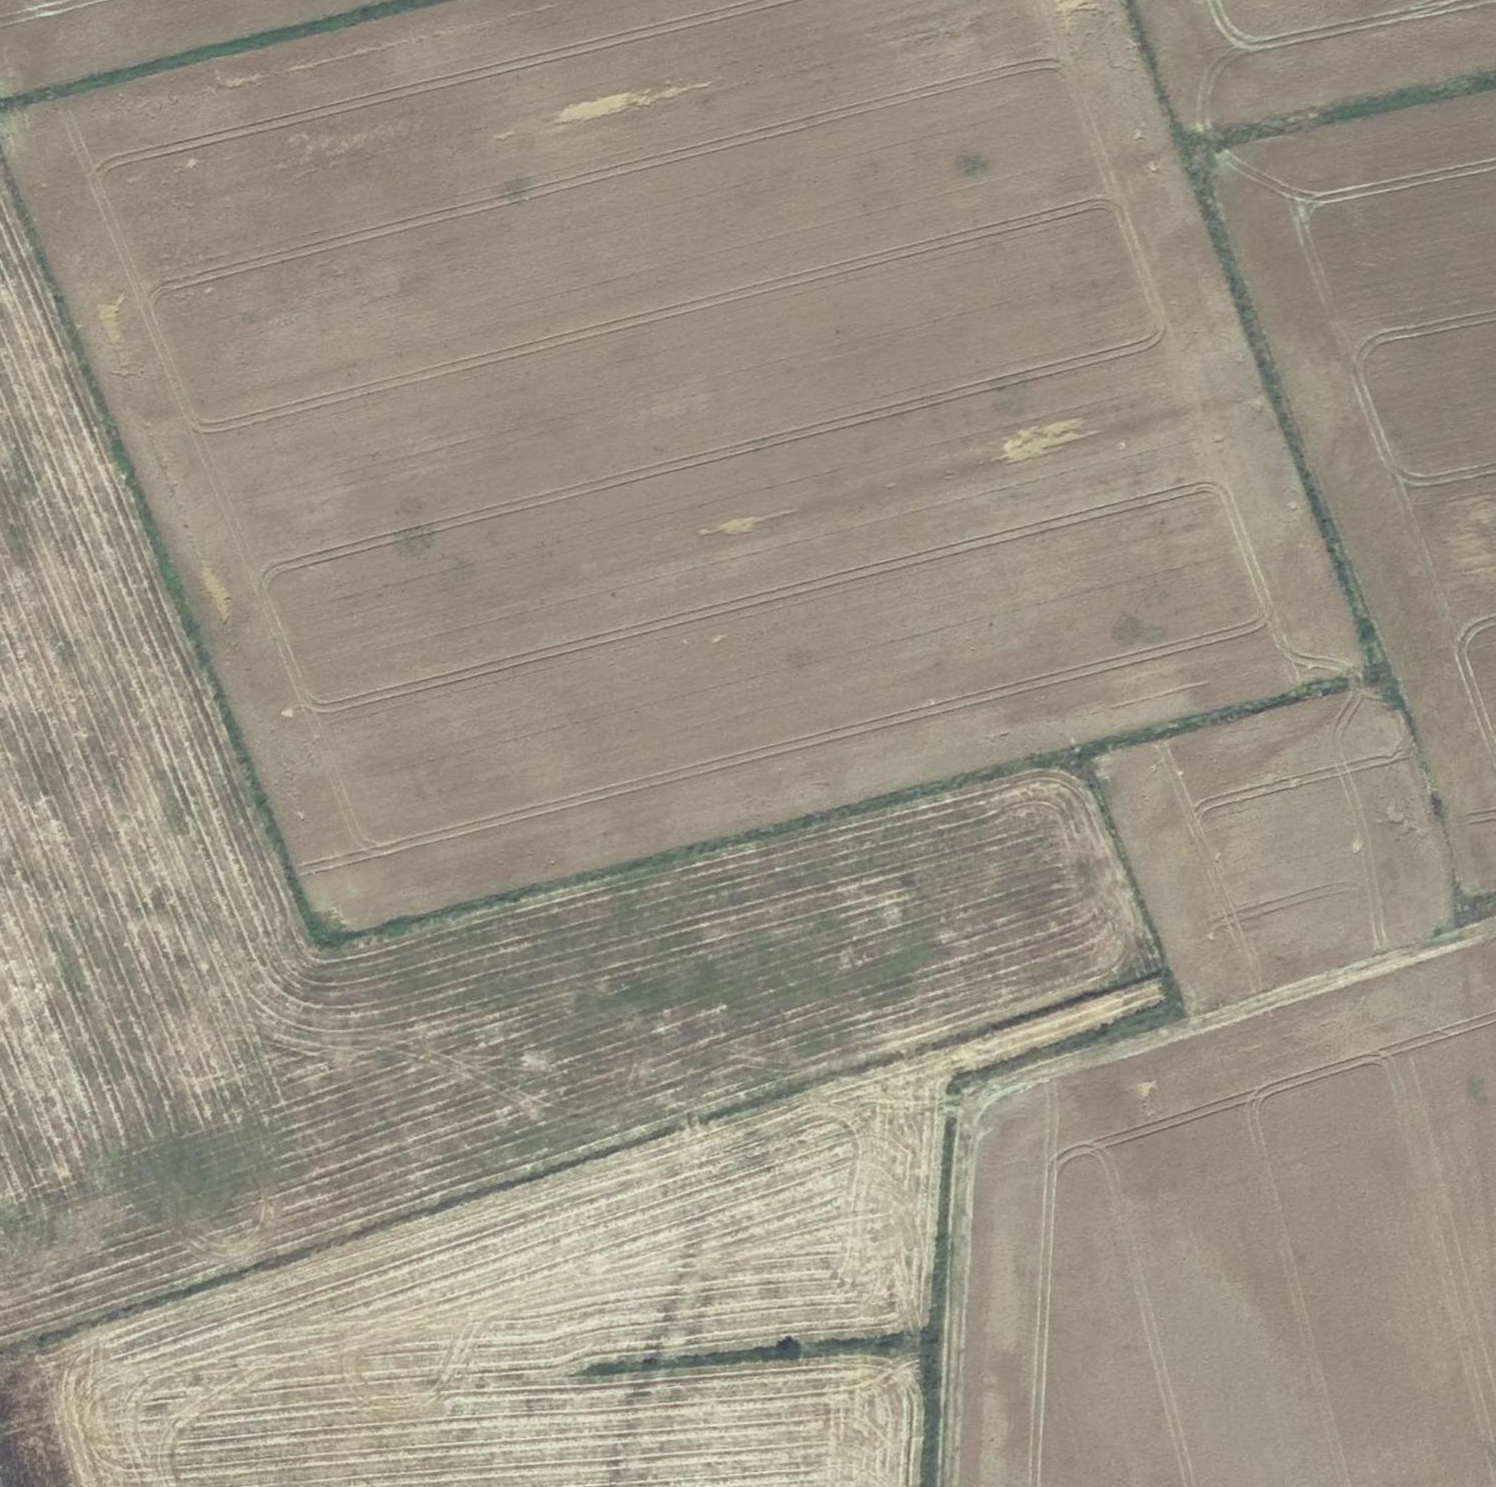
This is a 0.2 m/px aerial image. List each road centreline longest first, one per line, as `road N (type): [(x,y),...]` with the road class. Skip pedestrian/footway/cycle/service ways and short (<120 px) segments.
road 1 (track): [(937,1486),(951,1179),(963,1116),(985,1084),(1495,911)]

